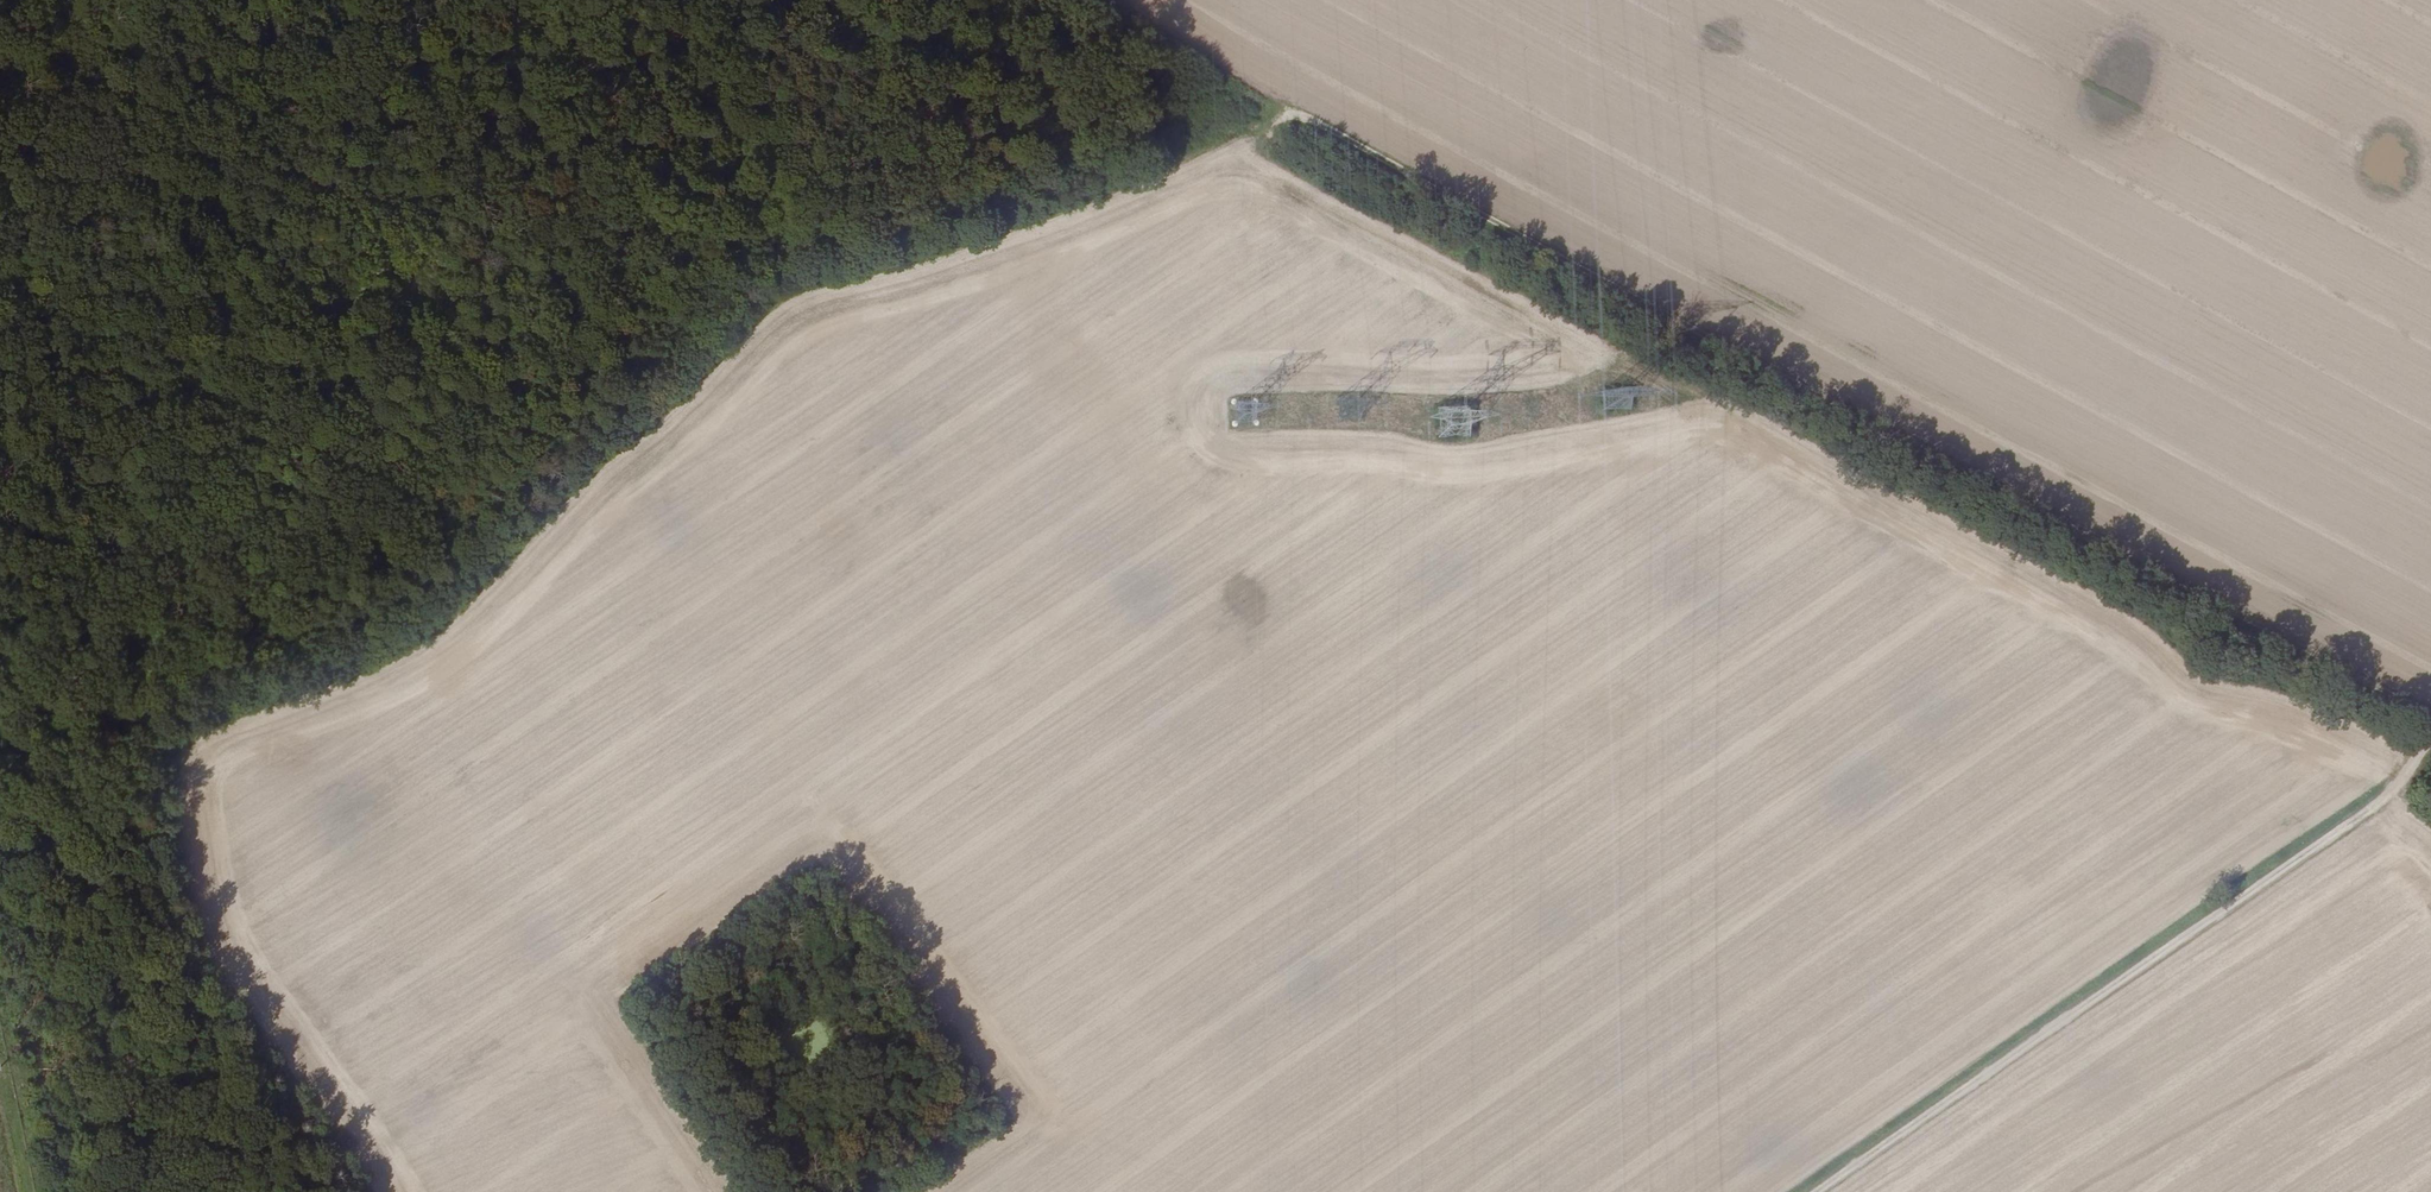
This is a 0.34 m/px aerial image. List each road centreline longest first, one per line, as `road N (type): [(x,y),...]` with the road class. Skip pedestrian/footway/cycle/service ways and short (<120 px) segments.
road 1 (track): [(2430,734),(2399,790),(1821,1191)]

